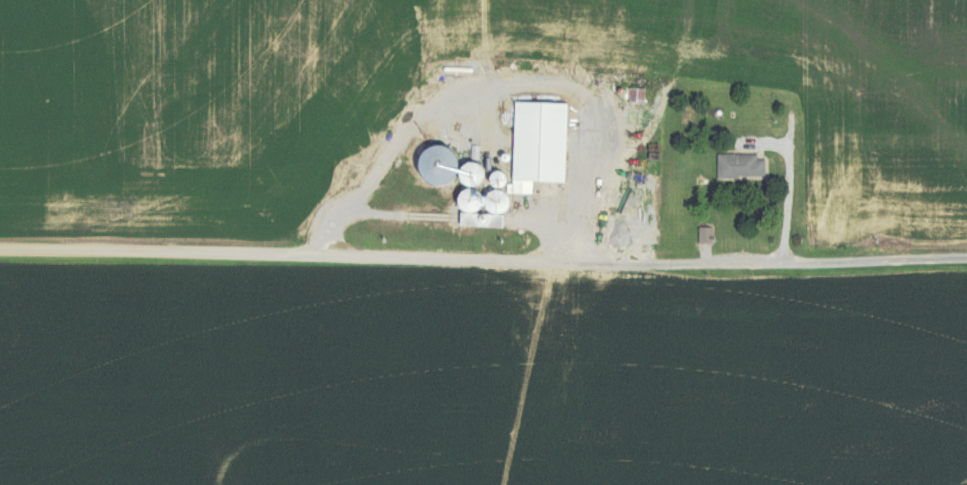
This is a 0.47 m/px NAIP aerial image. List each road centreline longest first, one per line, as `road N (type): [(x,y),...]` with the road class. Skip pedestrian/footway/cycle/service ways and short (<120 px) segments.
road 1 (residential): [(0,251),(512,264),(966,258)]
road 2 (residential): [(324,255),(334,224),(348,214),(528,223),(577,236)]
road 3 (residential): [(491,484),(512,264)]
road 4 (residential): [(581,263),(577,236),(605,129),(597,100)]

